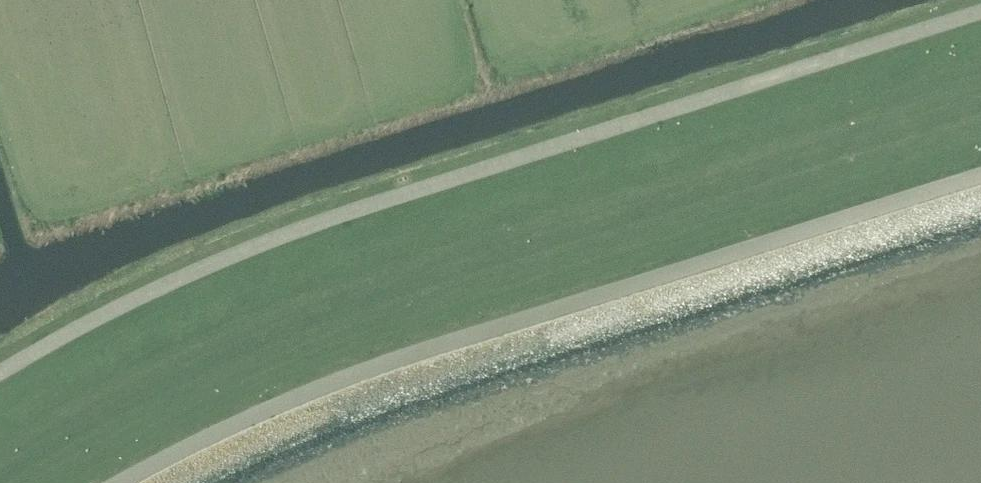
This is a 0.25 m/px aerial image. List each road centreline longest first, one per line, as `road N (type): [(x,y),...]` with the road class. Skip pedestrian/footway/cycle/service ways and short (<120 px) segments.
road 1 (unclassified): [(0,383),(99,327),(266,251),(980,22)]
road 2 (unclassified): [(157,482),(366,389),(980,193)]

